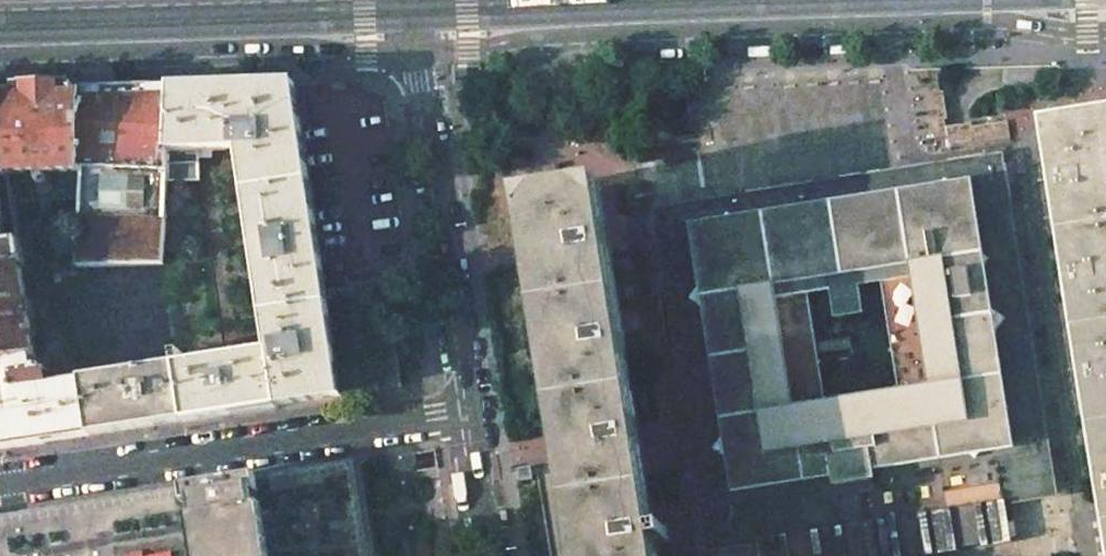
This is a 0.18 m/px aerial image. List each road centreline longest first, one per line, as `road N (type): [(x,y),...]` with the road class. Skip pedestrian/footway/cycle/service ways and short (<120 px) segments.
road 1 (tertiary): [(408,48),(990,20),(1105,28)]
road 2 (residential): [(463,410),(0,481)]
road 3 (tertiary): [(0,62),(408,48)]
road 4 (residential): [(408,48),(463,410)]
road 5 (residential): [(463,410),(487,555)]

